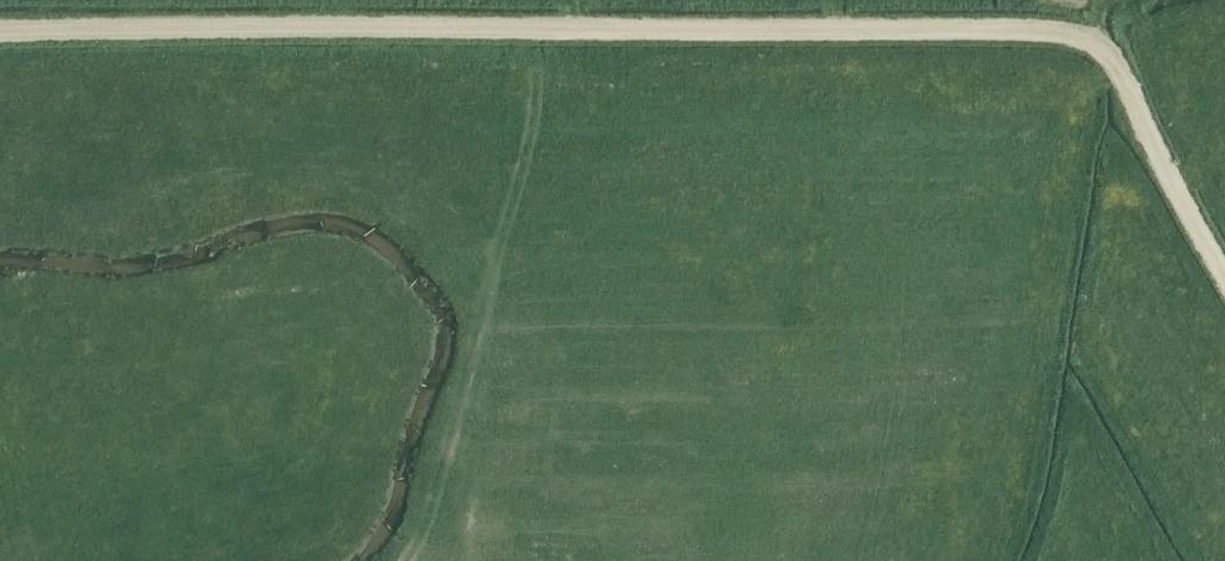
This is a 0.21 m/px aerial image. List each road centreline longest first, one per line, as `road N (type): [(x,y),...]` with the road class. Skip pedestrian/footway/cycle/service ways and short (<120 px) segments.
road 1 (unclassified): [(1224,273),(1096,43),(1060,34),(0,36)]

